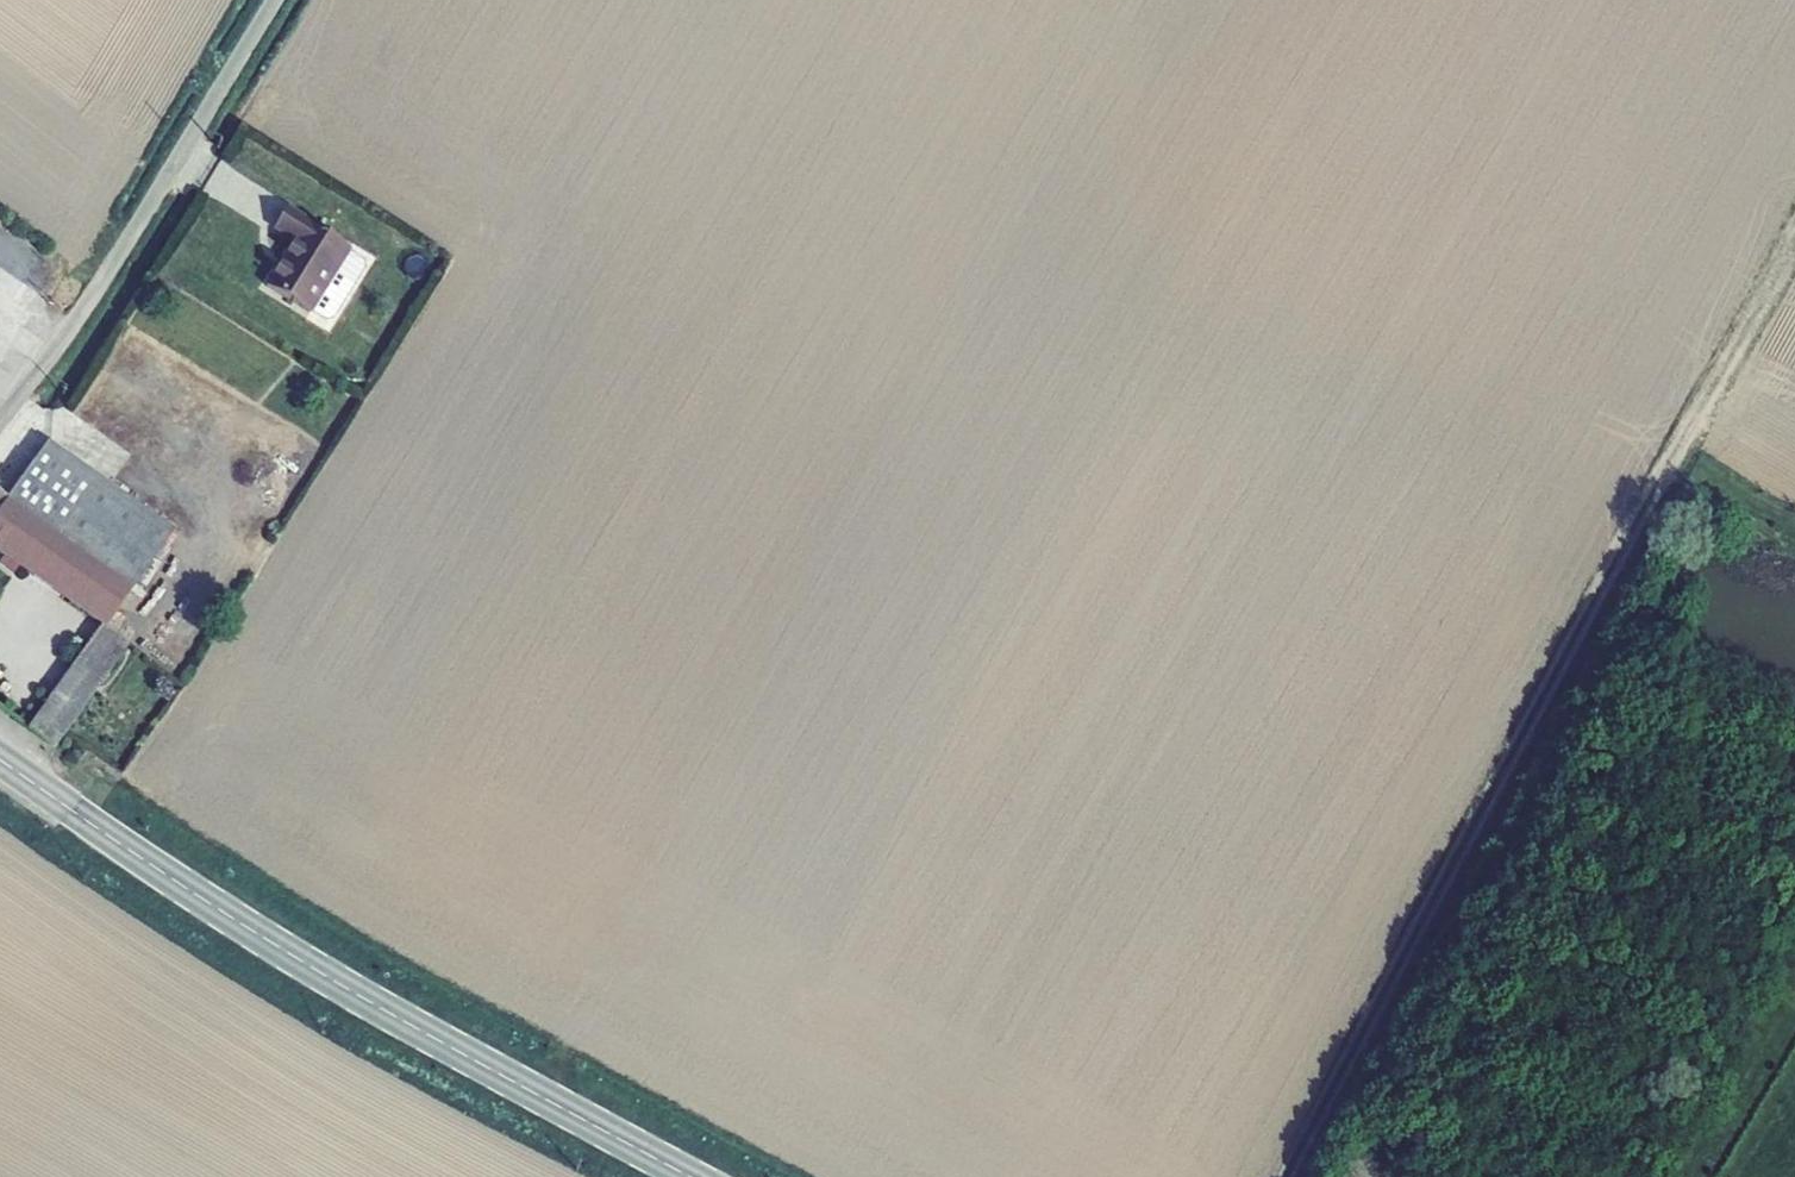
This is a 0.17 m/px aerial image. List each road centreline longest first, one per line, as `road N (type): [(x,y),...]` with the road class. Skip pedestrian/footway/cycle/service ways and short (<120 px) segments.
road 1 (primary): [(690,1176),(257,936),(0,759)]
road 2 (unclassified): [(273,0),(99,284),(0,412)]

